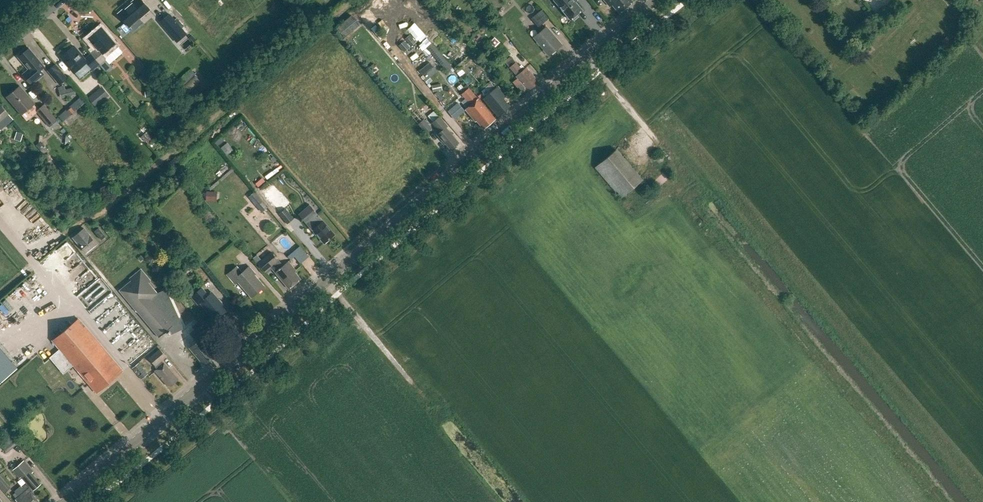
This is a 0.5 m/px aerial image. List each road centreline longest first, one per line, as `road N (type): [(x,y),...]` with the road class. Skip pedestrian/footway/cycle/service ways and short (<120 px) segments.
road 1 (tertiary): [(65,501),(655,0)]
road 2 (track): [(325,281),(411,382)]

